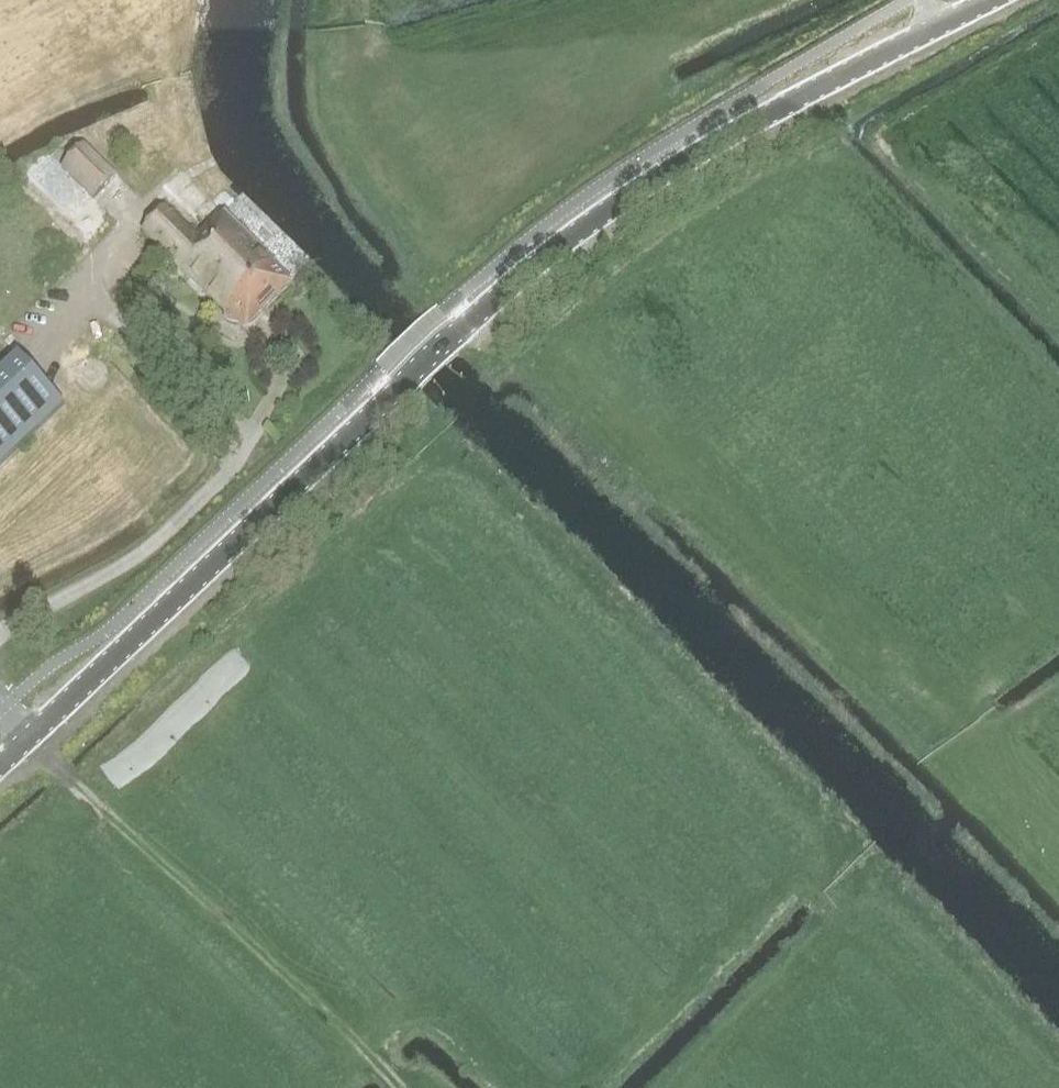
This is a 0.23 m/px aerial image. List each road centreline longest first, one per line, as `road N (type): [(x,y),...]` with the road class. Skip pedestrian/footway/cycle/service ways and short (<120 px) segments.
road 1 (secondary): [(0,764),(535,264),(661,175),(992,0)]

